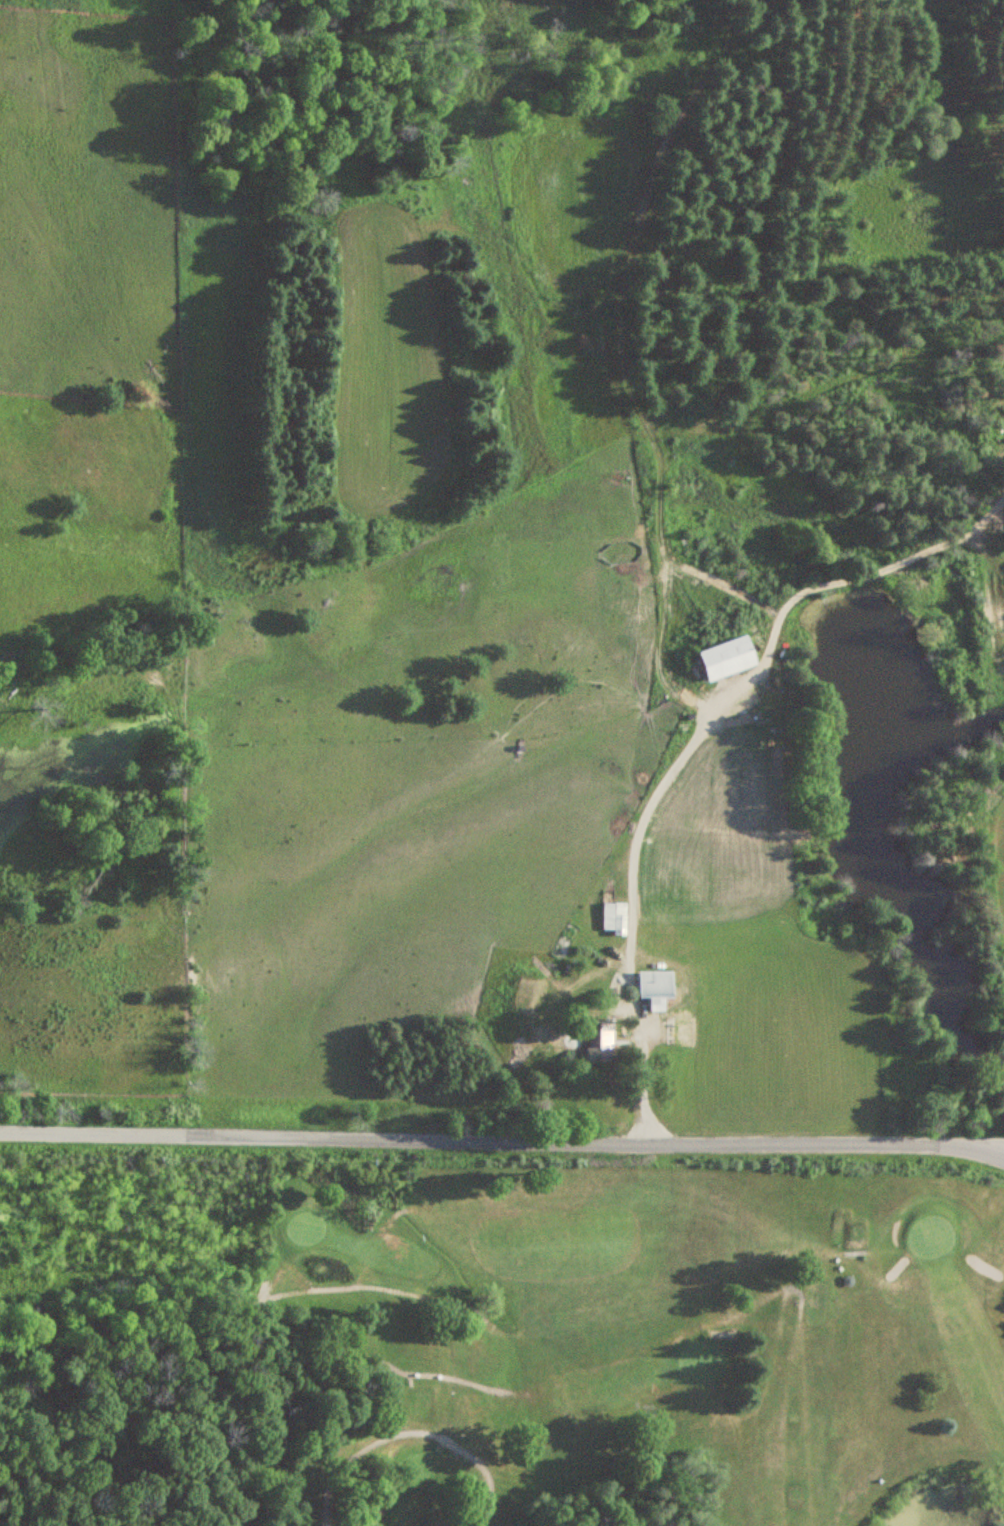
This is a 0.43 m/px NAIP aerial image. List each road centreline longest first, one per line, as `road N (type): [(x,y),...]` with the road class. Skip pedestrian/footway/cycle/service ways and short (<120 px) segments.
road 1 (residential): [(1003,1146),(0,1127)]

